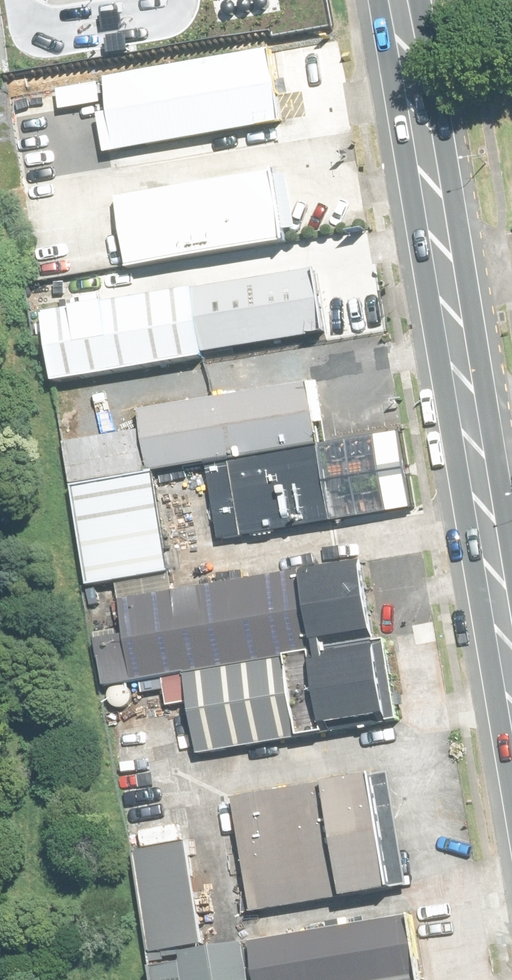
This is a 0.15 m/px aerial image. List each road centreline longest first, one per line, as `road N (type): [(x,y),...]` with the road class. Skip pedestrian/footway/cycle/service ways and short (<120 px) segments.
road 1 (secondary): [(398,0),(511,689)]

